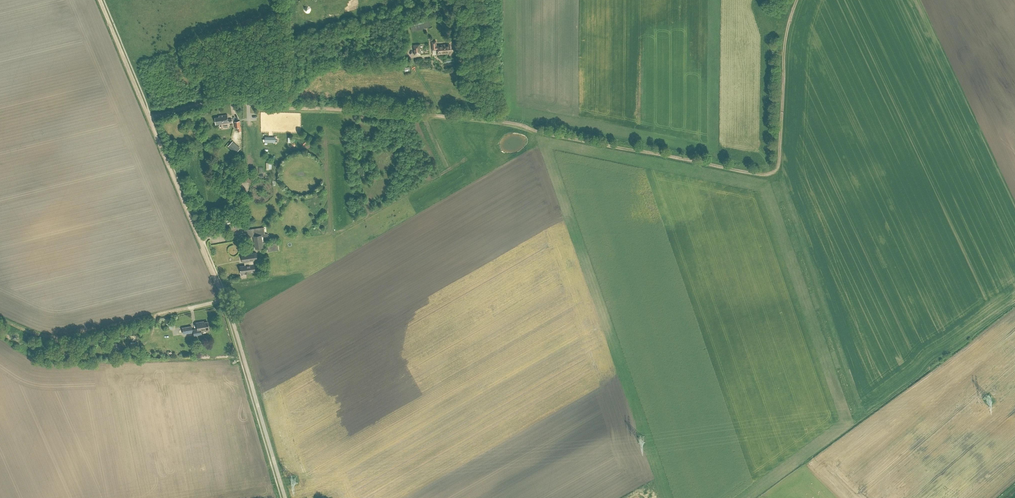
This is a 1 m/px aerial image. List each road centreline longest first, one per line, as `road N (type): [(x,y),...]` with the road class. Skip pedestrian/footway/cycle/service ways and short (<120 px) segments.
road 1 (track): [(797,0),(782,61),(778,164),(768,173),(481,119)]
road 2 (track): [(481,119),(243,99),(149,119)]
road 3 (track): [(225,300),(100,0)]
road 4 (track): [(0,318),(56,338),(225,300)]
road 5 (unclassified): [(286,497),(225,300)]

